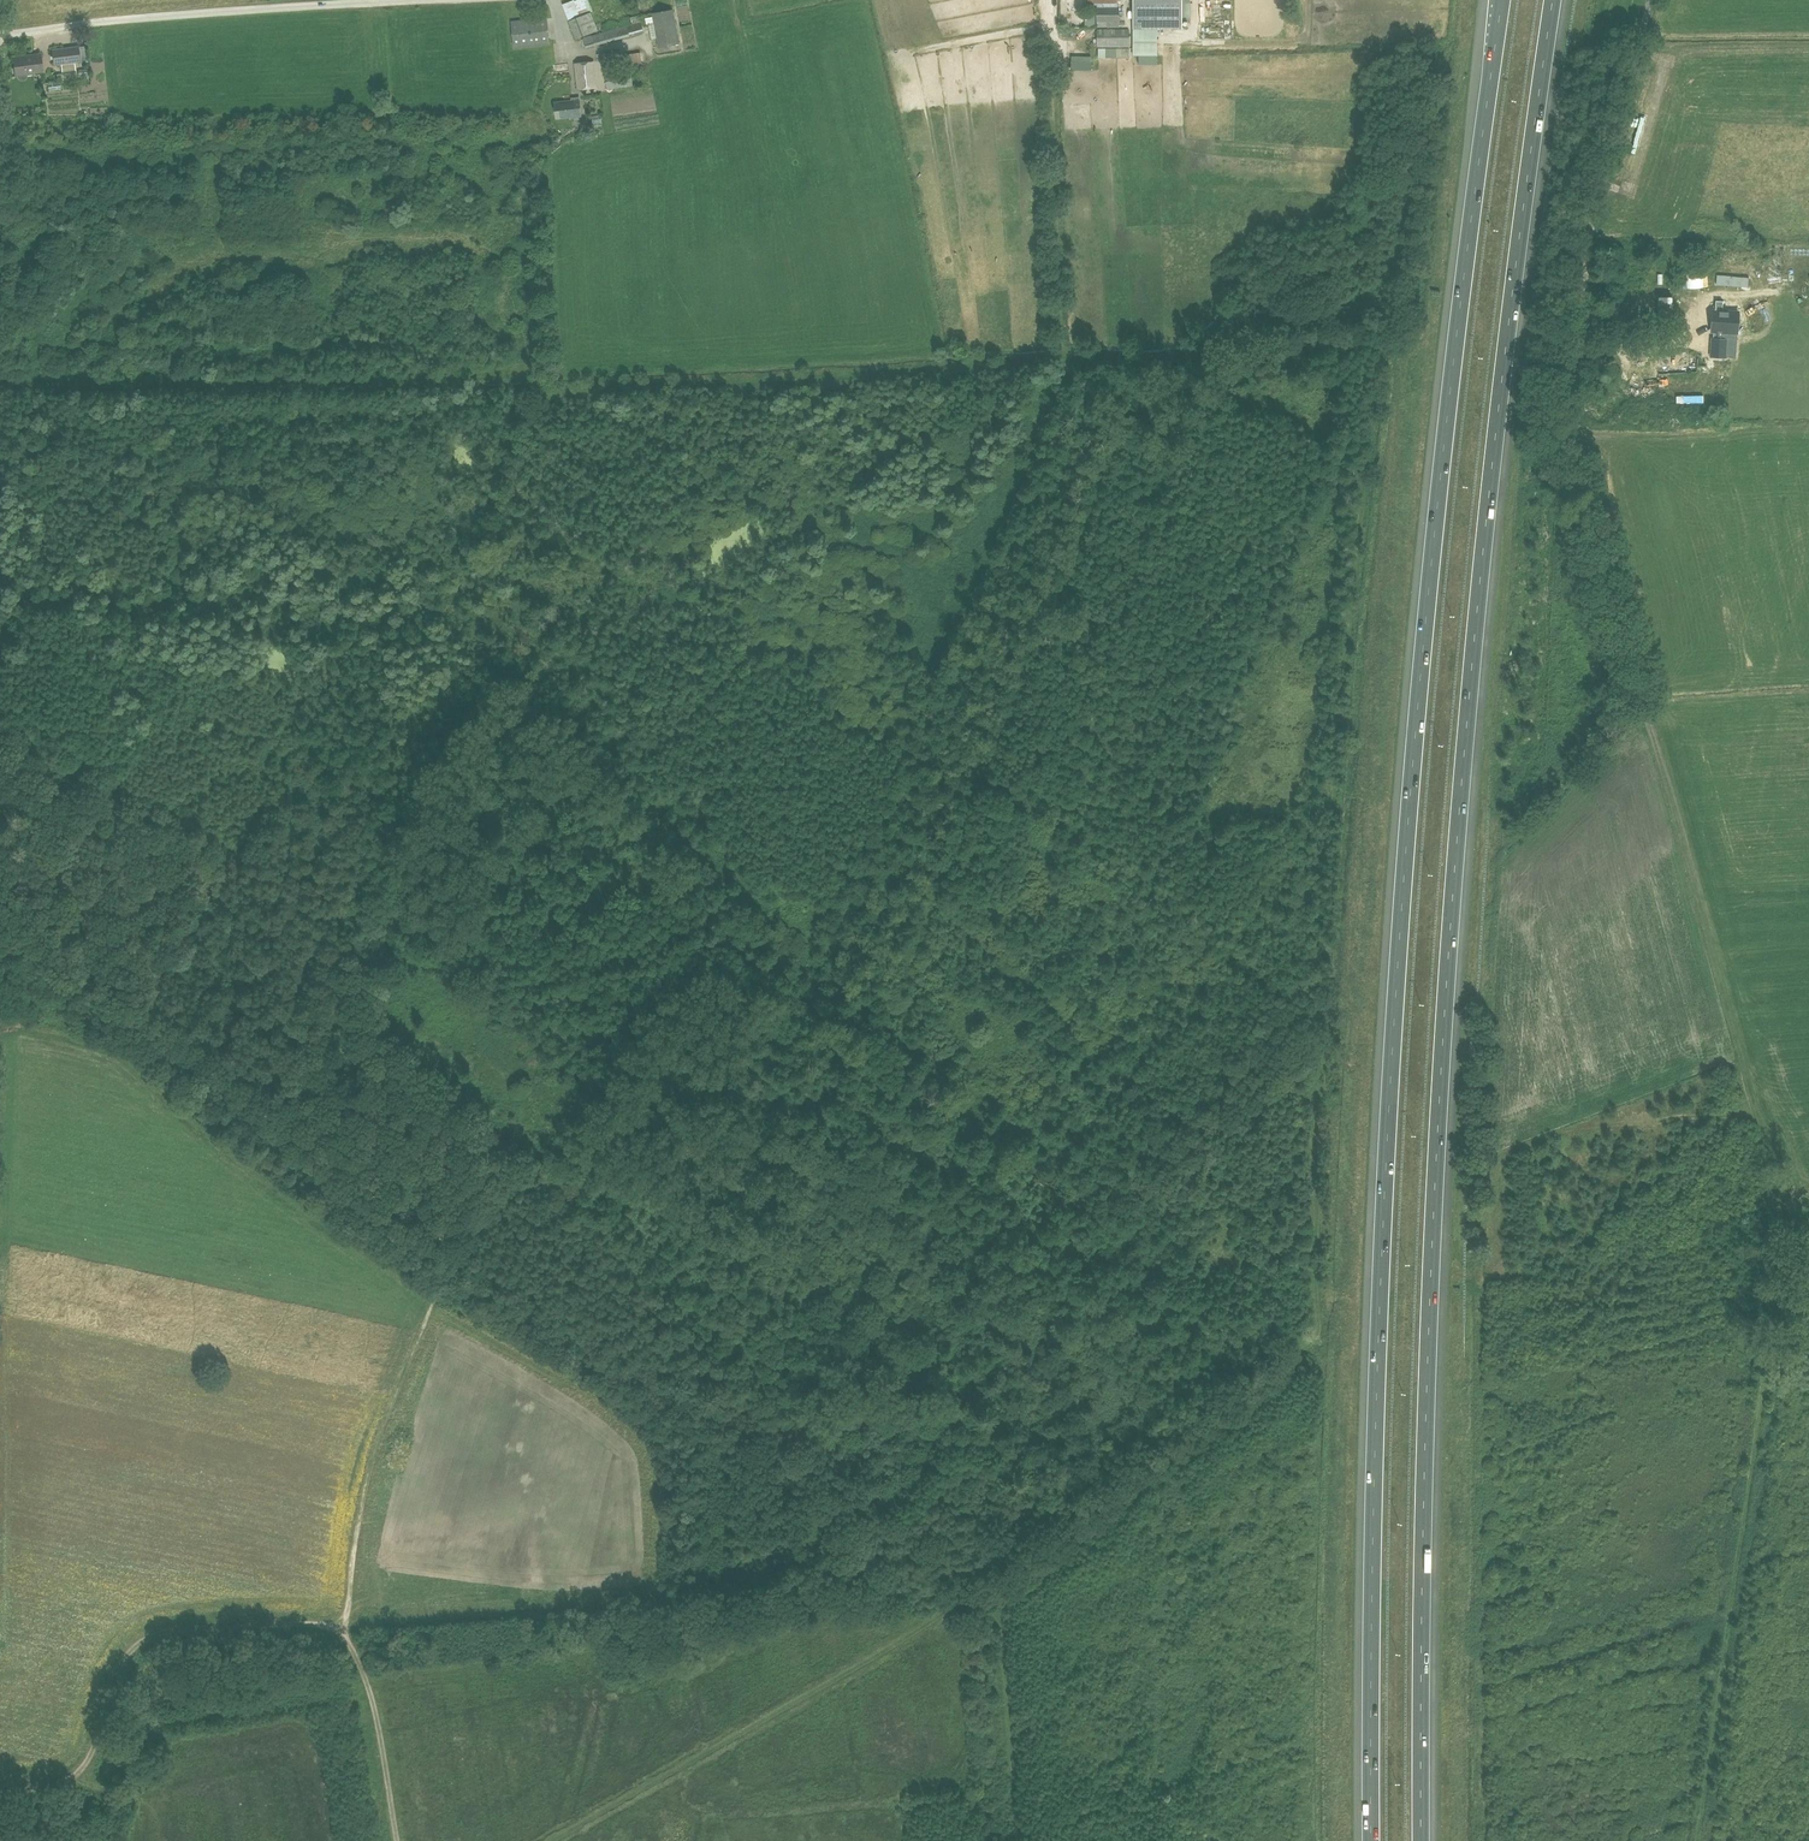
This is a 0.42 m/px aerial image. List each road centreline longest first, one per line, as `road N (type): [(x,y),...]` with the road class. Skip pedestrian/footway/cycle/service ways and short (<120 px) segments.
road 1 (motorway): [(1419,1840),(1430,1334),(1446,1003),(1496,425),(1554,0)]
road 2 (motorway): [(1501,0),(1445,421),(1394,1002),(1371,1539),(1370,1840)]
road 3 (track): [(956,1606),(995,1587),(1316,1333),(1329,854),(1378,341),(1359,323),(1251,324),(1175,359),(1065,355)]
road 4 (track): [(1696,1840),(1785,1228),(1567,433)]
road 5 (track): [(1065,355),(555,395),(533,390),(520,373),(0,382)]
road 6 (track): [(0,923),(442,1241),(451,1257),(435,1296)]
road 7 (track): [(956,1606),(549,1840)]
road 8 (unclassified): [(1567,433),(1600,178),(1650,0)]
road 9 (track): [(435,1296),(609,1393),(660,1434),(696,1447),(758,1558)]
road 10 (track): [(422,0),(147,16),(0,35)]
road 11 (track): [(337,1630),(370,1461),(435,1296)]
road 12 (track): [(1065,355),(1051,82)]
road 13 (track): [(1005,1840),(979,1598)]
road 14 (track): [(396,1840),(364,1678),(337,1630)]
road 15 (track): [(16,383),(122,303)]

